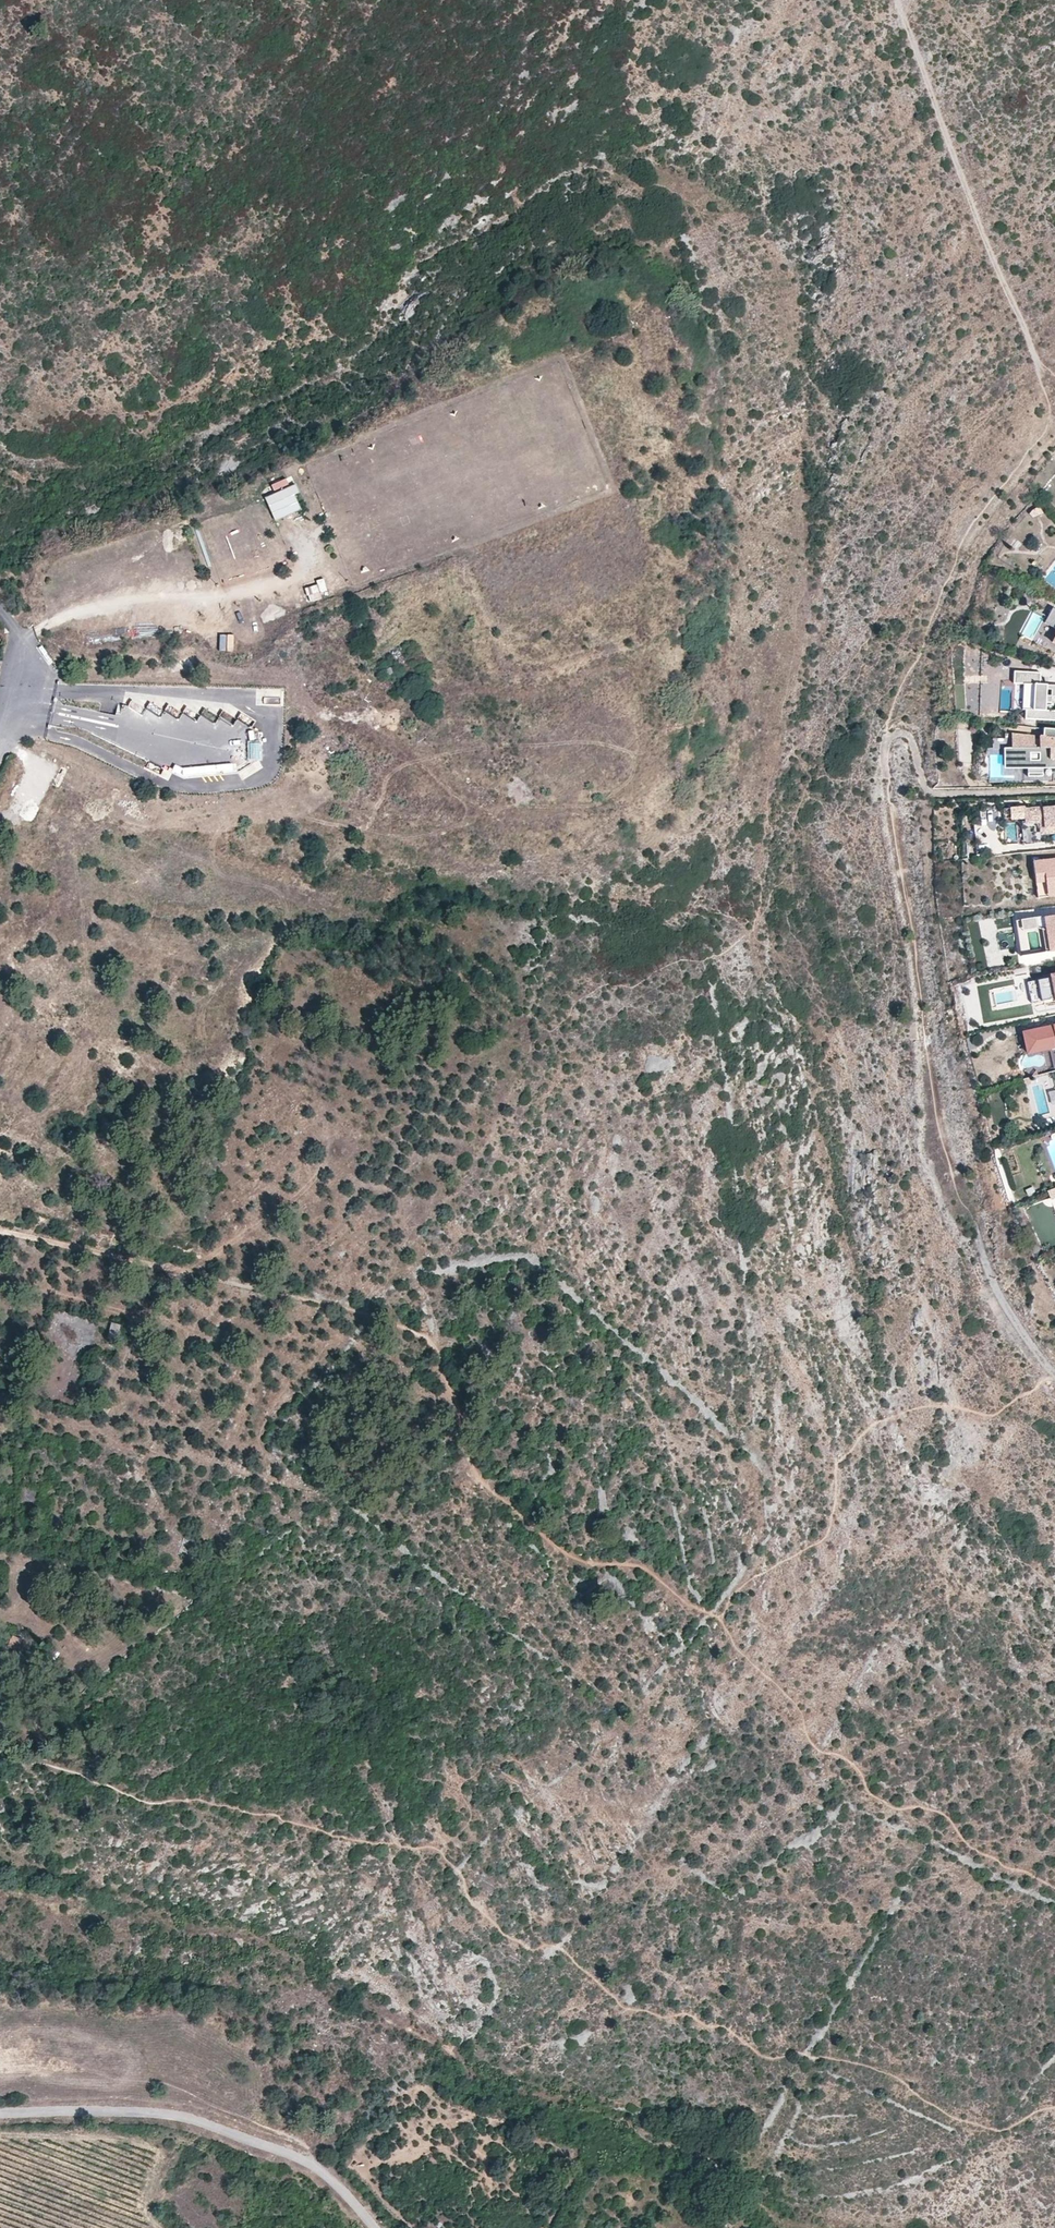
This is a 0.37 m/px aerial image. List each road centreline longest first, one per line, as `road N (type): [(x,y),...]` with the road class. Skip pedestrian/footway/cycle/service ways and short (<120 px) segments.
road 1 (track): [(897,0),(985,242),(1040,365),(1054,374)]
road 2 (unclassified): [(0,2115),(190,2117),(318,2169),(373,2227)]
road 3 (track): [(1054,1376),(1004,1303),(976,1236)]
road 4 (unclassified): [(0,726),(17,638),(0,611)]

